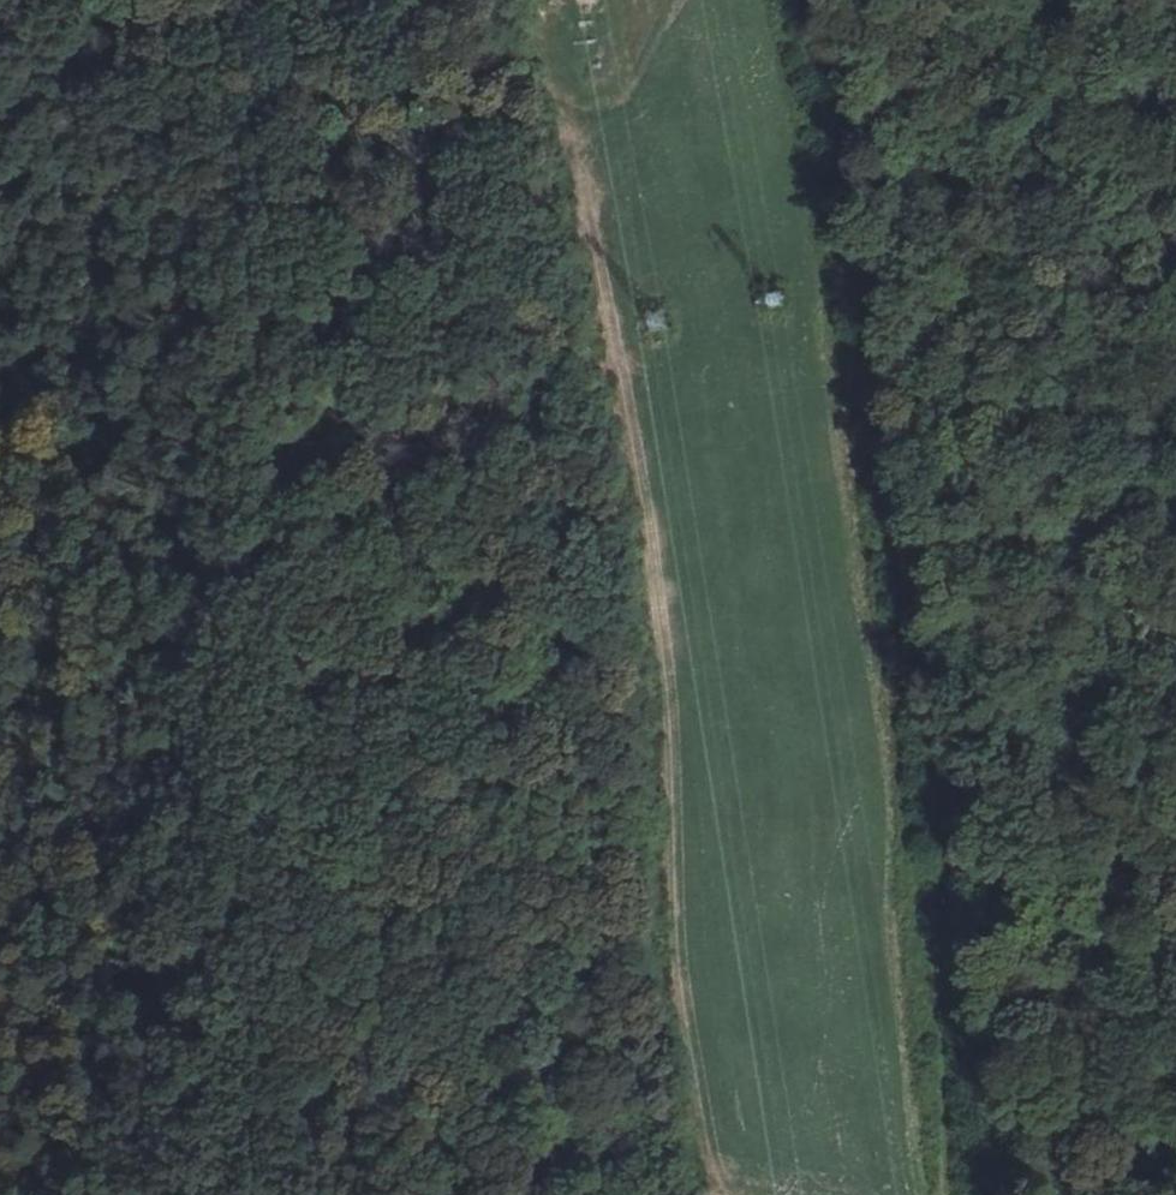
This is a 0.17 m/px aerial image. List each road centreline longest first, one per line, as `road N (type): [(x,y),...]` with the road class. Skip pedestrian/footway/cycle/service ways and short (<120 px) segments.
road 1 (track): [(947,1194),(758,0)]
road 2 (track): [(1005,612),(977,730),(952,921),(947,1194)]

